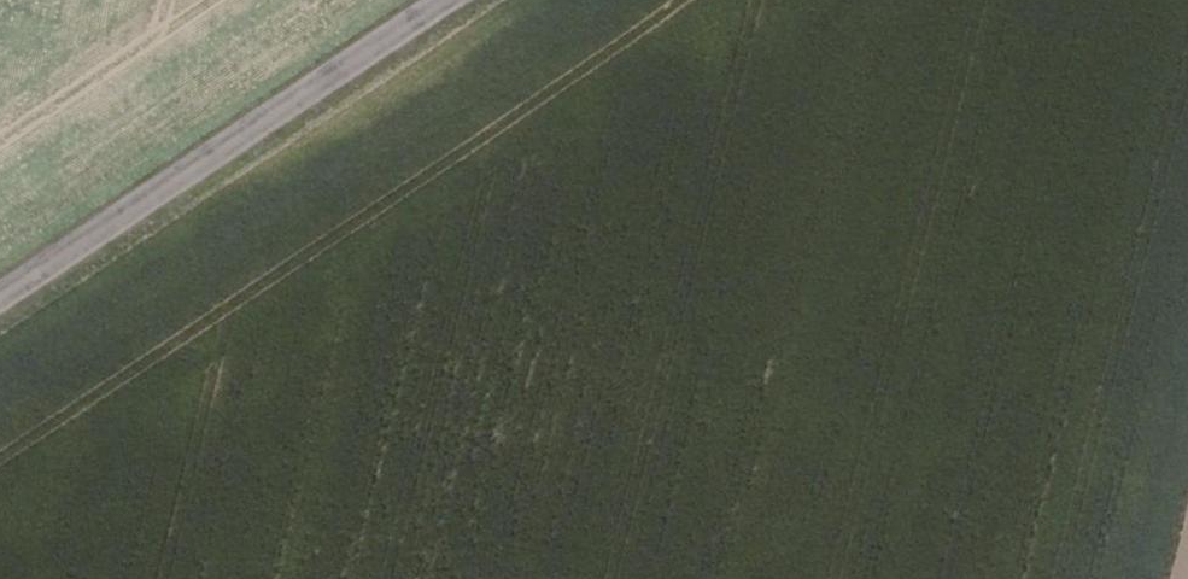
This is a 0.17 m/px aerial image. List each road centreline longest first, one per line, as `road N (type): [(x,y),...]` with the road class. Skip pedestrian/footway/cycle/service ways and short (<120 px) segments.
road 1 (unclassified): [(443,0),(0,297)]

